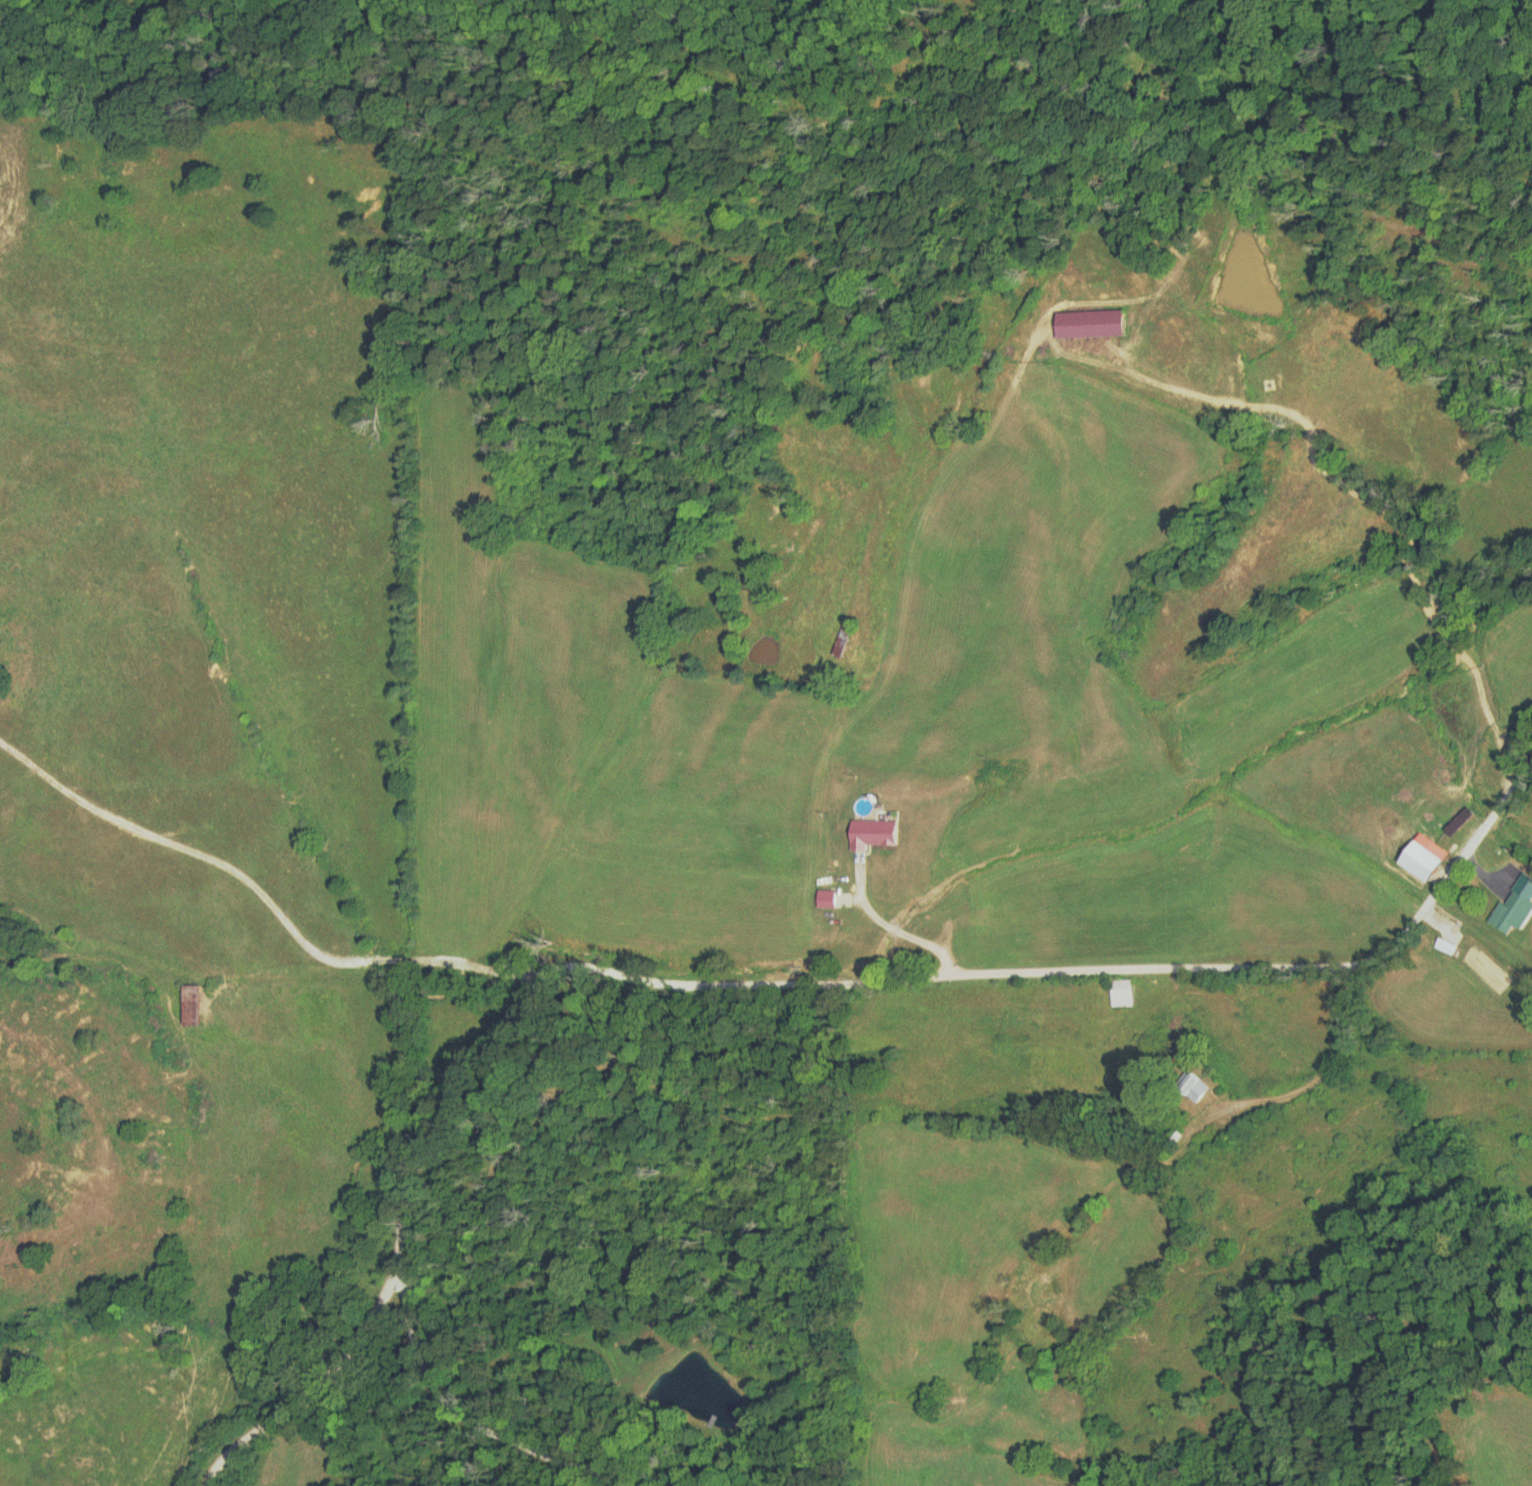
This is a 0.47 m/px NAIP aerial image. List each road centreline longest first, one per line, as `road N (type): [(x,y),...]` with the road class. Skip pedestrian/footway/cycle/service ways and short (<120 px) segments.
road 1 (residential): [(363,1385),(417,1337),(482,1162),(548,1048),(618,977),(1190,949),(1359,895),(1531,752)]
road 2 (residential): [(1389,871),(1394,953),(1339,1002),(1268,1023),(1224,1047),(1196,1087),(1160,1110),(1118,1163)]
road 3 (residential): [(273,1485),(292,1446),(363,1385)]
road 4 (residential): [(1042,956),(1017,900),(963,855)]

